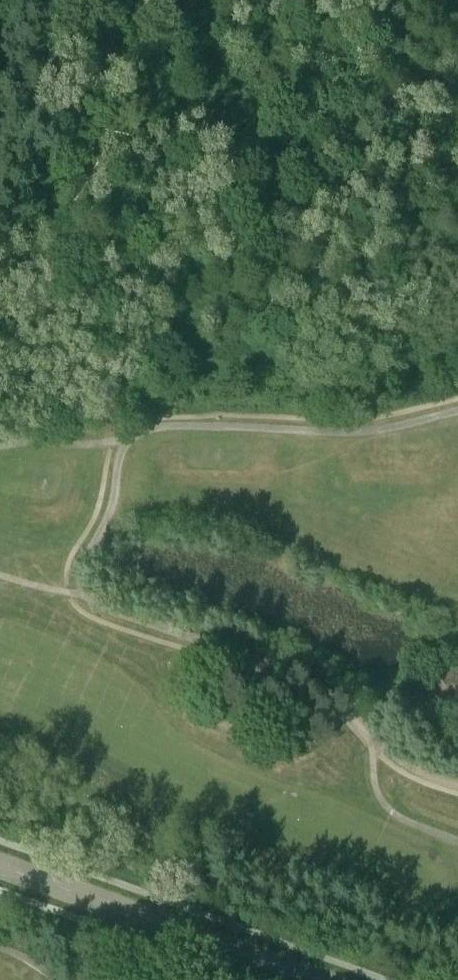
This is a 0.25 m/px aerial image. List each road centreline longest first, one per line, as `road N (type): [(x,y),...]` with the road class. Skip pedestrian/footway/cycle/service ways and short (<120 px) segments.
road 1 (unclassified): [(297,979),(0,872)]

